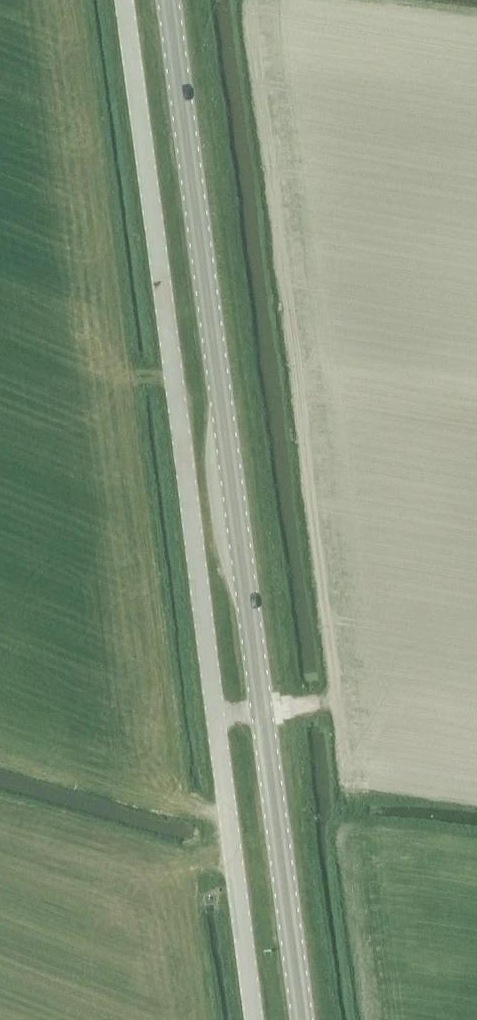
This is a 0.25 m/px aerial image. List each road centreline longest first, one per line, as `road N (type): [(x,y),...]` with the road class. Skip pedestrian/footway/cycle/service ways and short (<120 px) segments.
road 1 (primary): [(302,1019),(168,0)]
road 2 (unclassified): [(255,1019),(123,0)]

